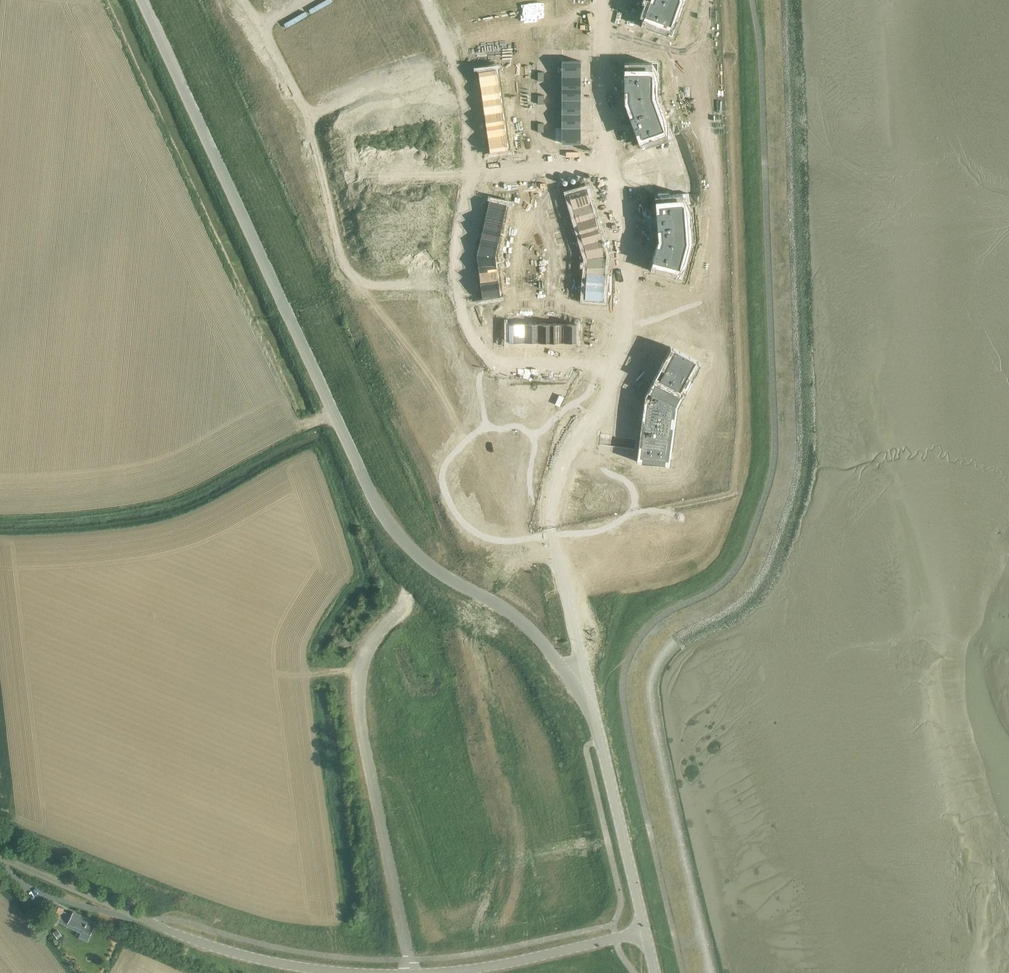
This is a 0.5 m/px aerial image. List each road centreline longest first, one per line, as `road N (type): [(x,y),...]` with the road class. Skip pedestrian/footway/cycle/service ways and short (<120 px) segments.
road 1 (unclassified): [(592,711),(522,625),(443,575),(385,519),(285,312)]
road 2 (unclassified): [(410,972),(360,715),(366,656),(402,609)]
road 3 (tertiary): [(353,972),(283,965),(196,942),(0,859)]
road 4 (residential): [(604,0),(608,163),(625,236),(620,371)]
road 5 (residential): [(620,371),(566,457),(551,534),(592,711)]
road 6 (unclassified): [(285,312),(141,0)]
road 7 (residential): [(244,0),(309,117),(341,261),(355,280)]
road 8 (residential): [(426,0),(454,62),(469,144),(455,289)]
road 9 (unclassified): [(592,711),(645,931)]
road 10 (tertiary): [(645,931),(435,972)]
road 11 (residential): [(492,364),(620,371)]

